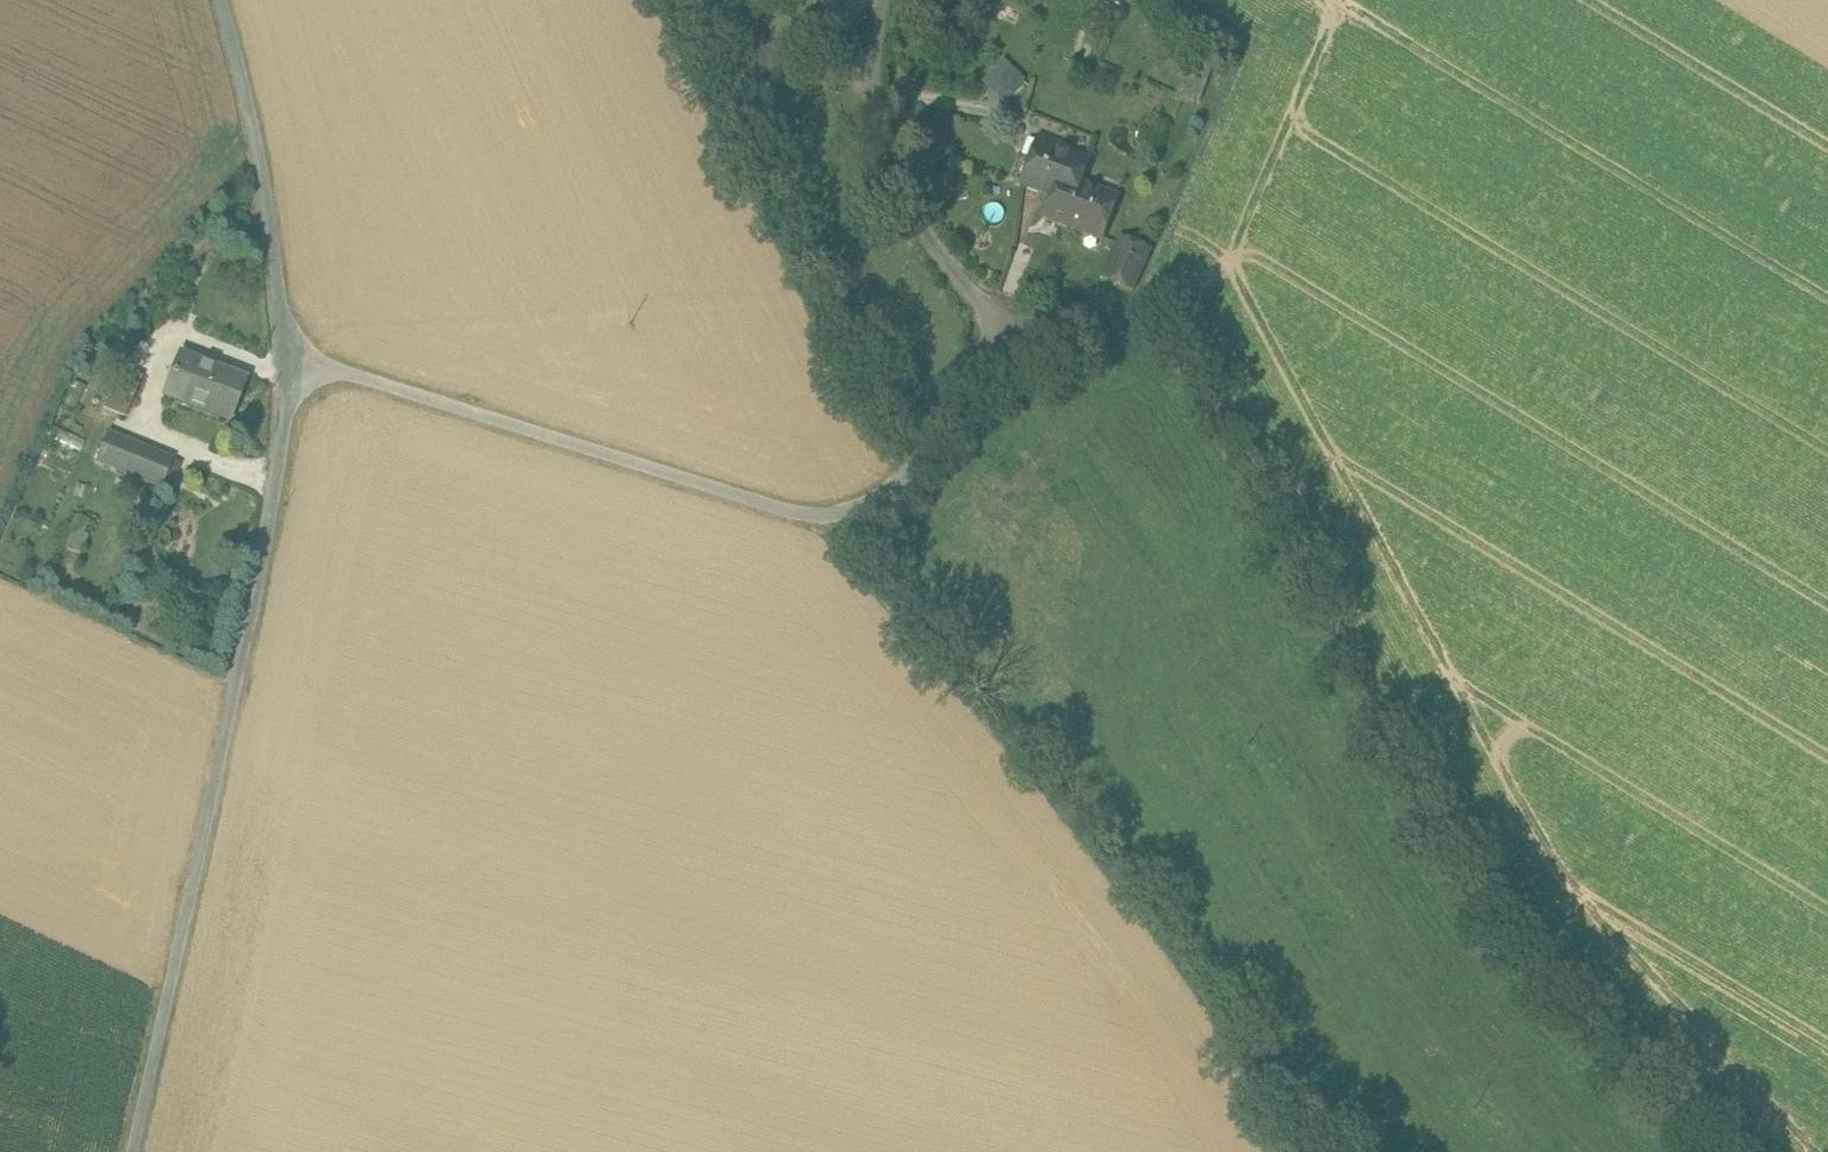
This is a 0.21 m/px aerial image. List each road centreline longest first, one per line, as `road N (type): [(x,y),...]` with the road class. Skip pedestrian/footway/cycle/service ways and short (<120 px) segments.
road 1 (residential): [(292,356),(788,510),(846,514),(900,481),(993,330),(909,209),(875,128),(882,0)]
road 2 (residential): [(292,356),(267,547),(141,1151)]
road 3 (residential): [(220,0),(258,151),(292,356)]

